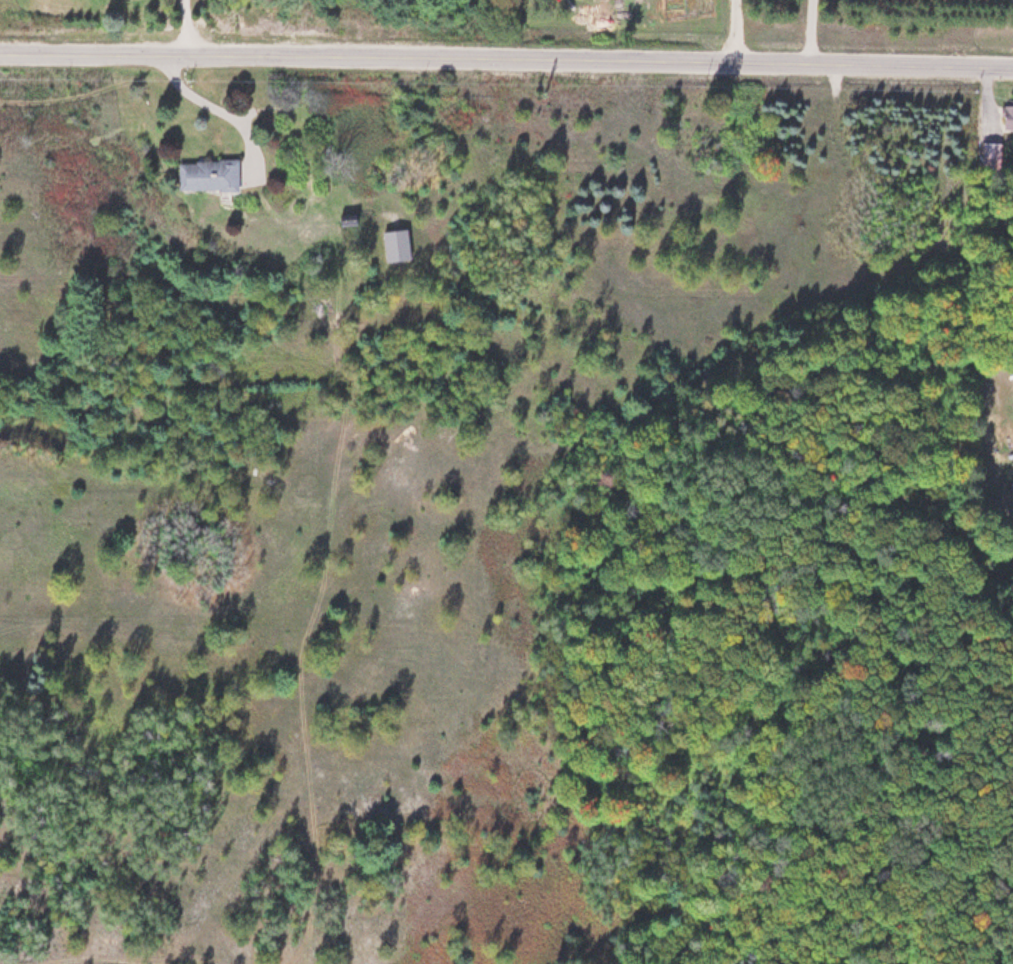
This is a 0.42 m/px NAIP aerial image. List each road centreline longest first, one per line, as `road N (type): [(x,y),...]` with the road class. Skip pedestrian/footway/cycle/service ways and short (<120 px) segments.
road 1 (residential): [(1012,69),(0,57)]

